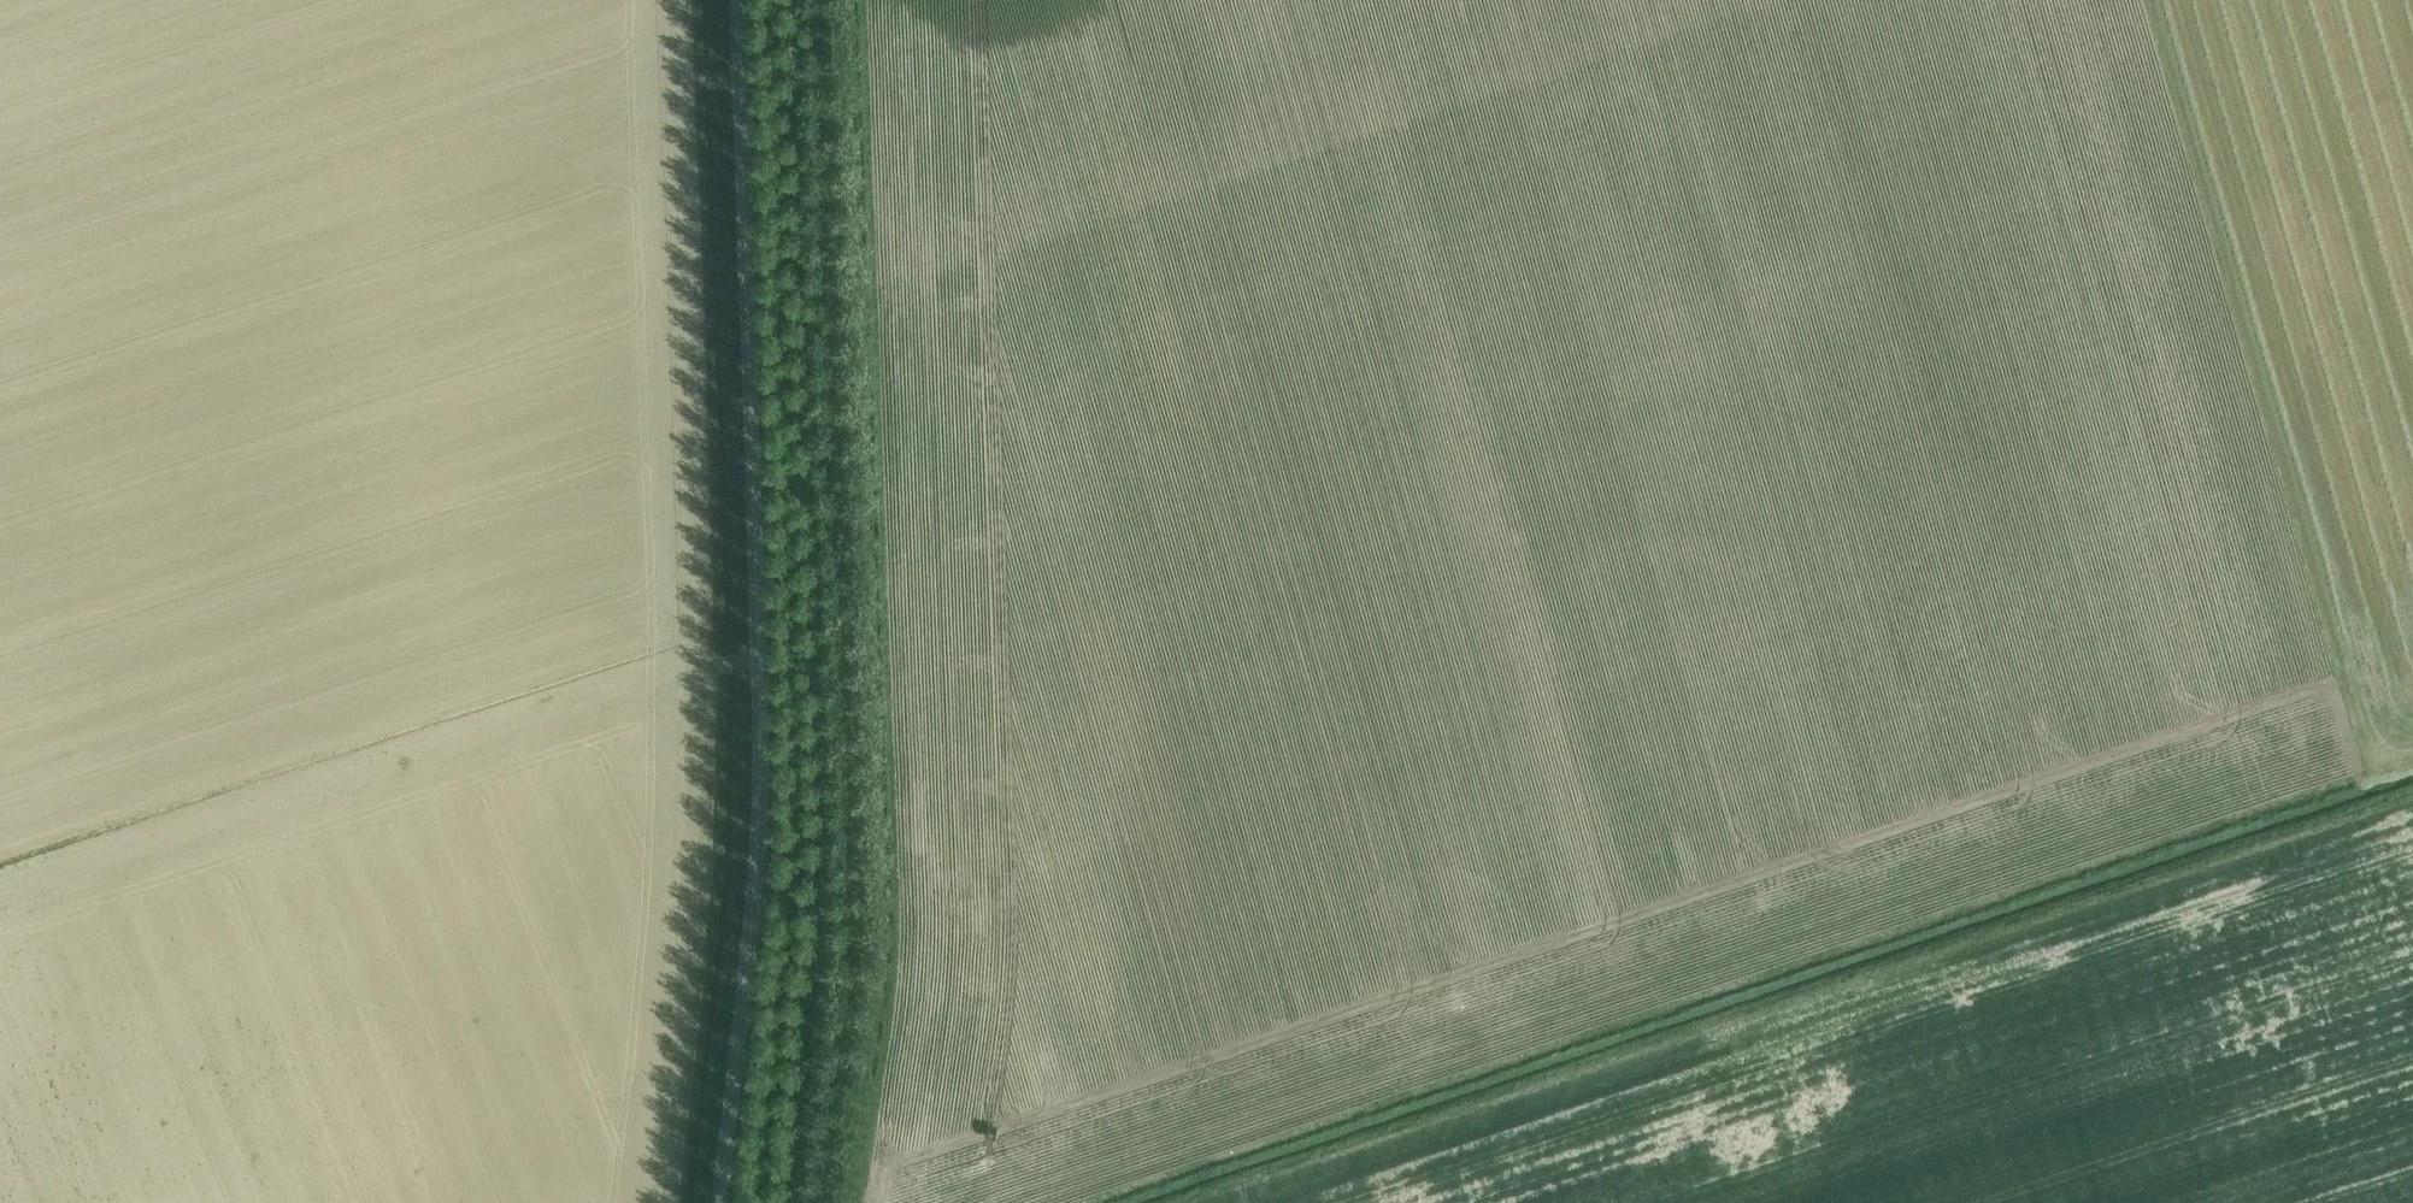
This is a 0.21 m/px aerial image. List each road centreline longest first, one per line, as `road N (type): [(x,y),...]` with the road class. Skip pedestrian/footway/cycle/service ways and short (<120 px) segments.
road 1 (unclassified): [(717,1202),(756,874),(737,0)]

